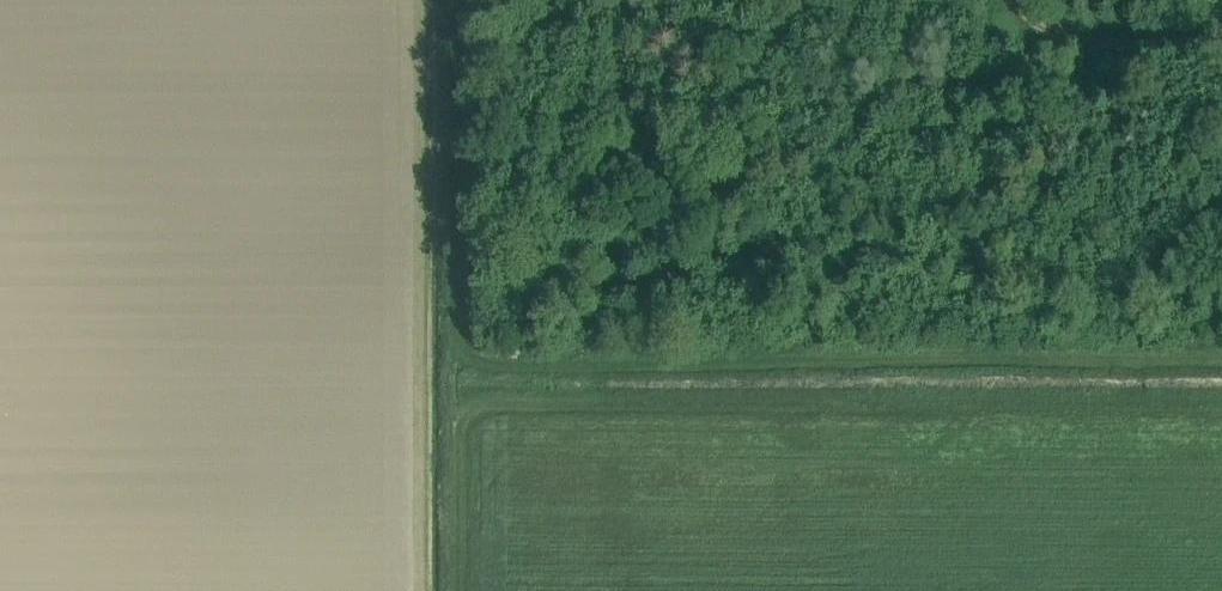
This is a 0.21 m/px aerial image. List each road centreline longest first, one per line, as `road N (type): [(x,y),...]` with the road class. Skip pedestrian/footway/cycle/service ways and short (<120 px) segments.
road 1 (track): [(449,365),(1221,364)]
road 2 (track): [(452,0),(449,395)]
road 3 (track): [(1009,0),(1021,21),(1056,37),(1221,39)]

